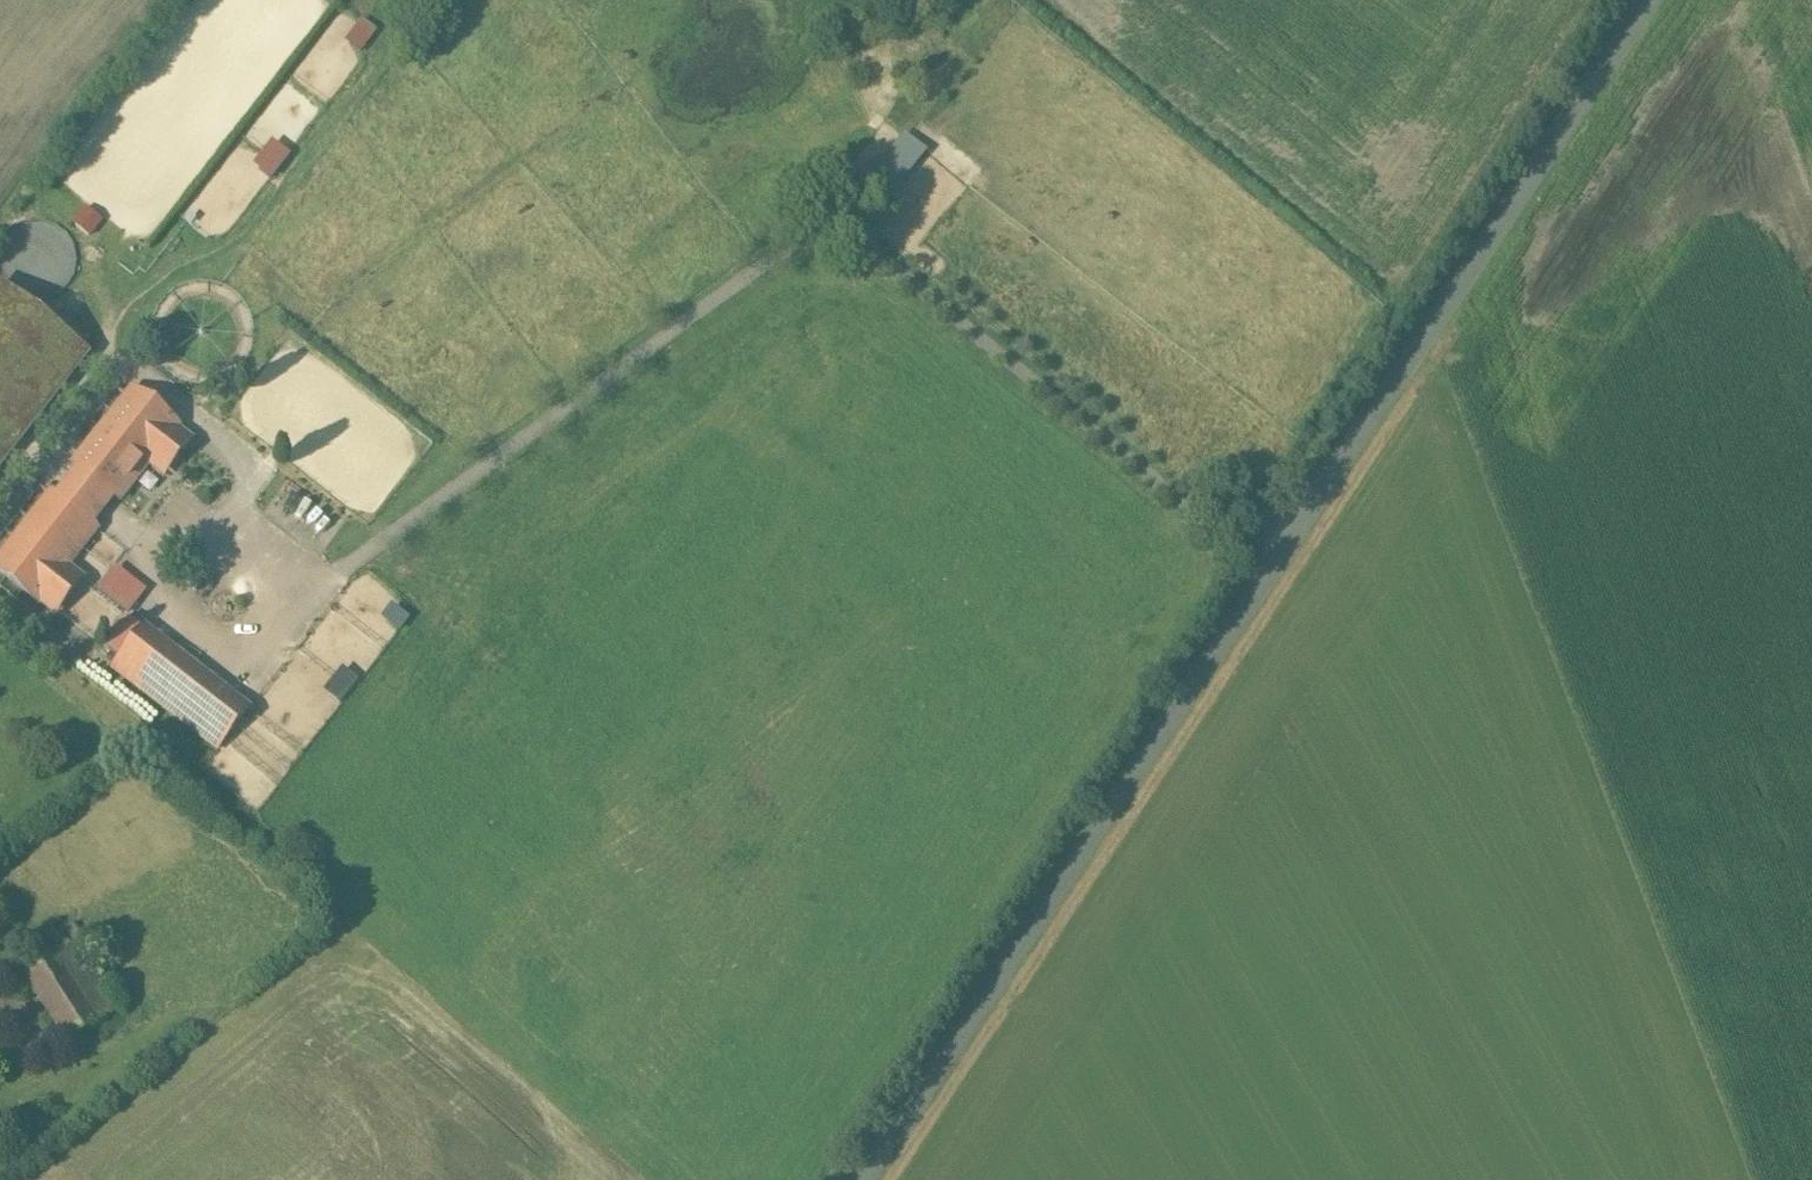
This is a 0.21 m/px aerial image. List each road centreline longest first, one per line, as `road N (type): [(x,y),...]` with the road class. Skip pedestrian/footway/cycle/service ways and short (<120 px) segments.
road 1 (unclassified): [(1646,0),(865,1179)]

